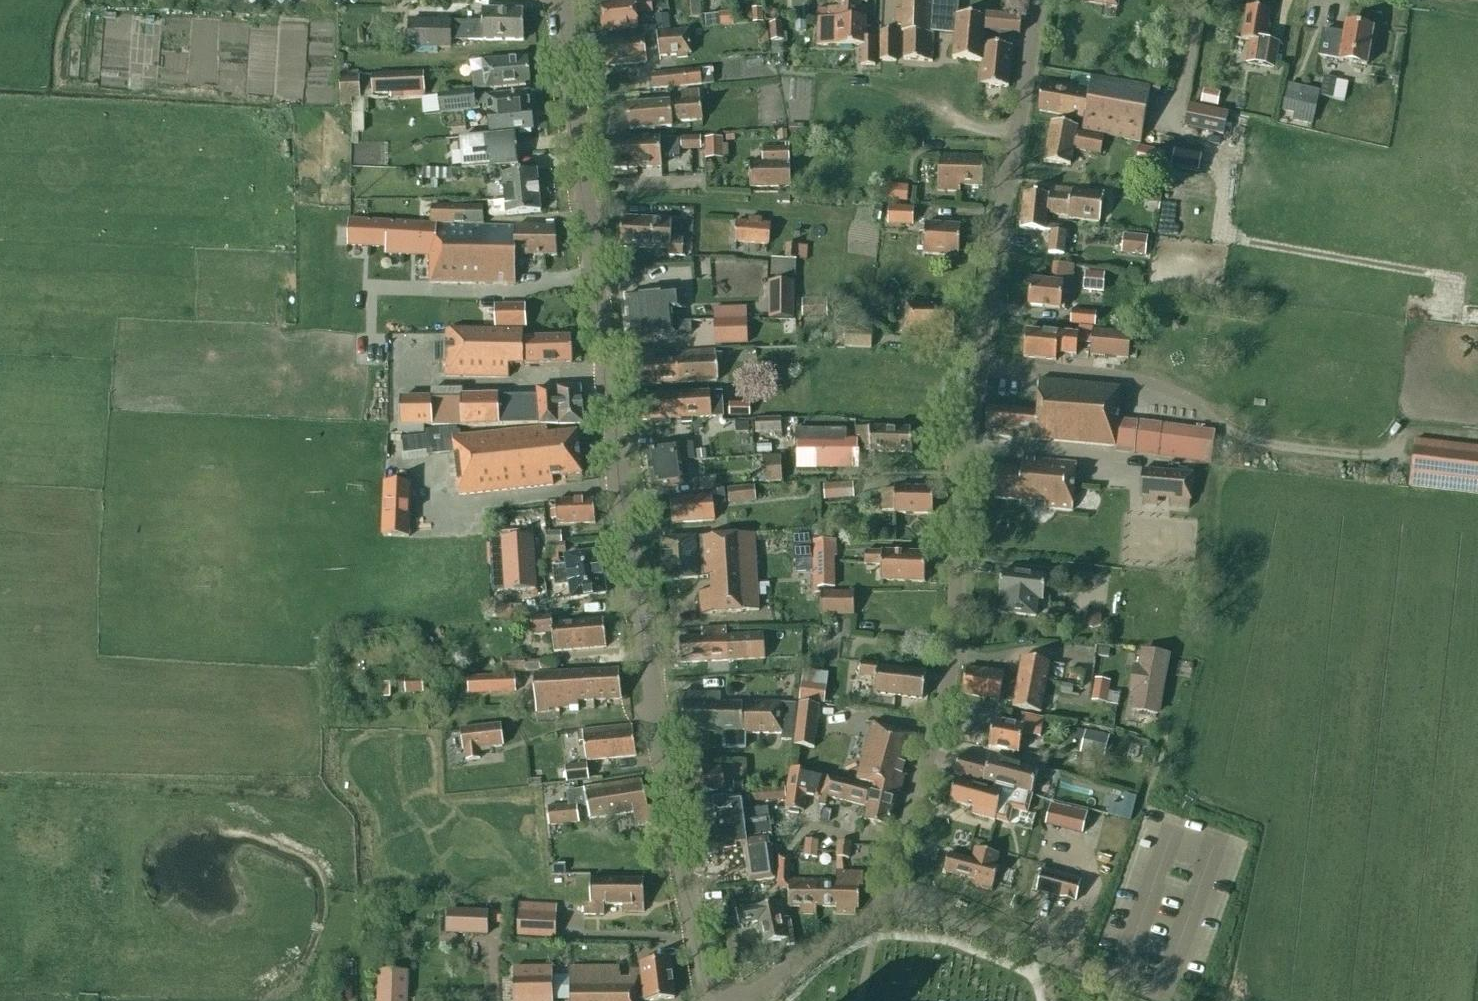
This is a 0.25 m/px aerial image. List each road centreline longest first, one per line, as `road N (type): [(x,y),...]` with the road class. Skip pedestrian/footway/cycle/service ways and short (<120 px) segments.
road 1 (residential): [(734,1000),(875,913),(901,849),(948,675),(971,405),(1039,0)]
road 2 (unclassified): [(714,1000),(621,479),(563,0)]

